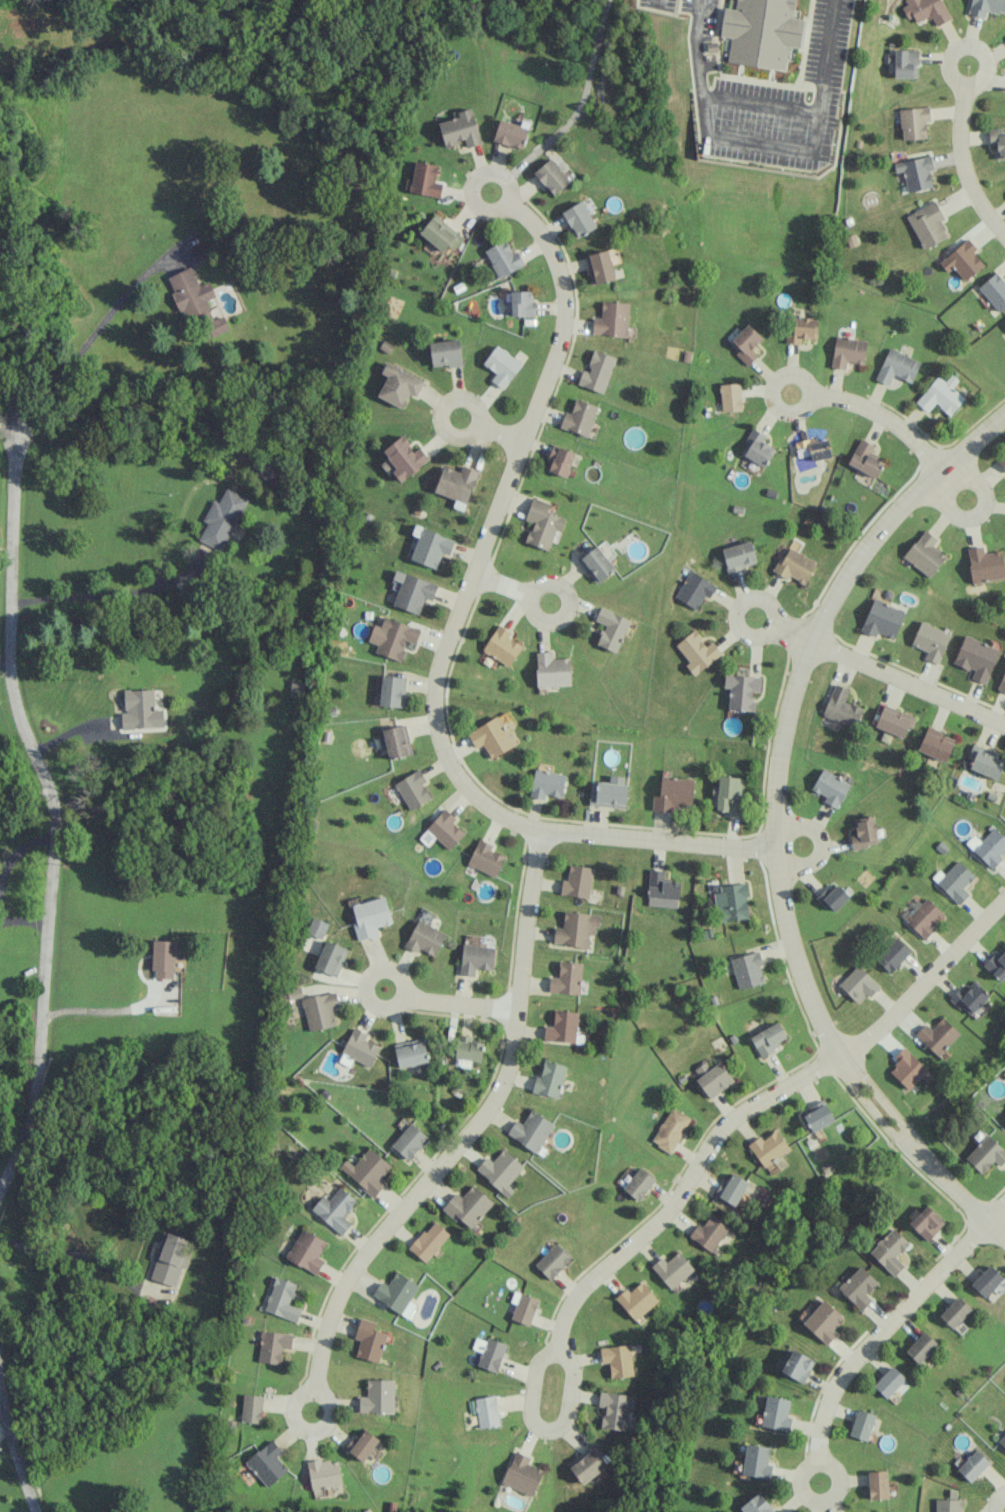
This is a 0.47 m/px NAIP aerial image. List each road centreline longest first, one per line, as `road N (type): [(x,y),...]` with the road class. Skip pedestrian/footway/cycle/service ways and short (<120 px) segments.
road 1 (residential): [(1004,424),(895,512),(839,586),(793,694),(775,794),(790,940),(838,1056),(904,1139),(1004,1242)]
road 2 (residential): [(776,850),(537,830),(483,805),(444,756),(434,726),(442,657),(564,323),(550,246),(507,201)]
road 3 (residential): [(0,1190),(37,1074),(55,824),(11,694),(18,422)]
road 4 (residential): [(1004,897),(876,1032),(718,1132),(665,1216),(581,1289),(558,1343)]
road 5 (residential): [(537,830),(511,1056),(499,1092),(345,1280),(314,1390)]
road 6 (residential): [(986,1224),(842,1376),(824,1408),(819,1462)]
road 7 (residential): [(811,642),(1004,725)]
road 8 (residential): [(558,1343),(572,1378),(565,1418),(546,1431),(528,1411),(535,1368),(558,1343)]
road 9 (residential): [(966,86),(962,165),(1004,234)]
road 10 (residential): [(940,472),(894,424),(811,396)]
road 11 (residential): [(770,392),(779,413),(790,417),(810,405),(812,393),(797,376),(775,381),(770,392)]
road 12 (residential): [(742,633),(758,638),(772,630),(774,607),(761,597),(745,599),(735,611),(742,633)]
road 13 (residential): [(0,1389),(35,1511)]
road 14 (residential): [(528,602),(537,621),(548,624),(567,615),(570,604),(551,582),(528,602)]
road 15 (residential): [(963,86),(979,83),(988,69),(983,53),(968,45),(953,52),(947,67),(963,86)]
road 16 (residential): [(456,439),(480,425),(468,399),(449,401),(439,417),(456,439)]
road 17 (residential): [(480,208),(504,206),(511,191),(505,176),(475,178),(471,194),(480,208)]
road 18 (residential): [(372,1005),(399,1003),(404,985),(392,970),(366,979),(372,1005)]
road 19 (residential): [(810,1464),(799,1476),(802,1493),(826,1499),(837,1486),(834,1470),(810,1464)]
road 20 (residential): [(303,1391),(292,1417),(318,1429),(329,1403),(303,1391)]

